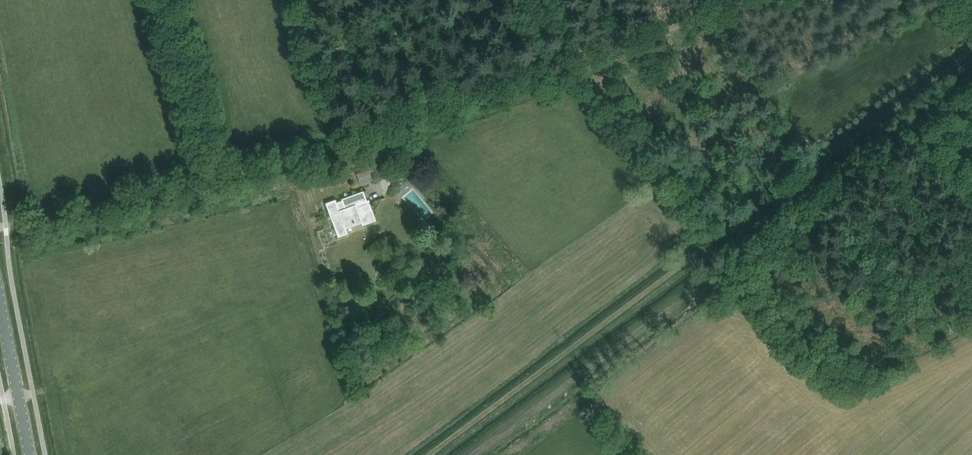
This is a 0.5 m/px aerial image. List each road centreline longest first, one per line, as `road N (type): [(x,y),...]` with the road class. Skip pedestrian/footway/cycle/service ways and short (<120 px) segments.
road 1 (track): [(0,227),(416,129),(739,0)]
road 2 (track): [(971,51),(429,454)]
road 3 (secondary): [(27,454),(0,318)]

